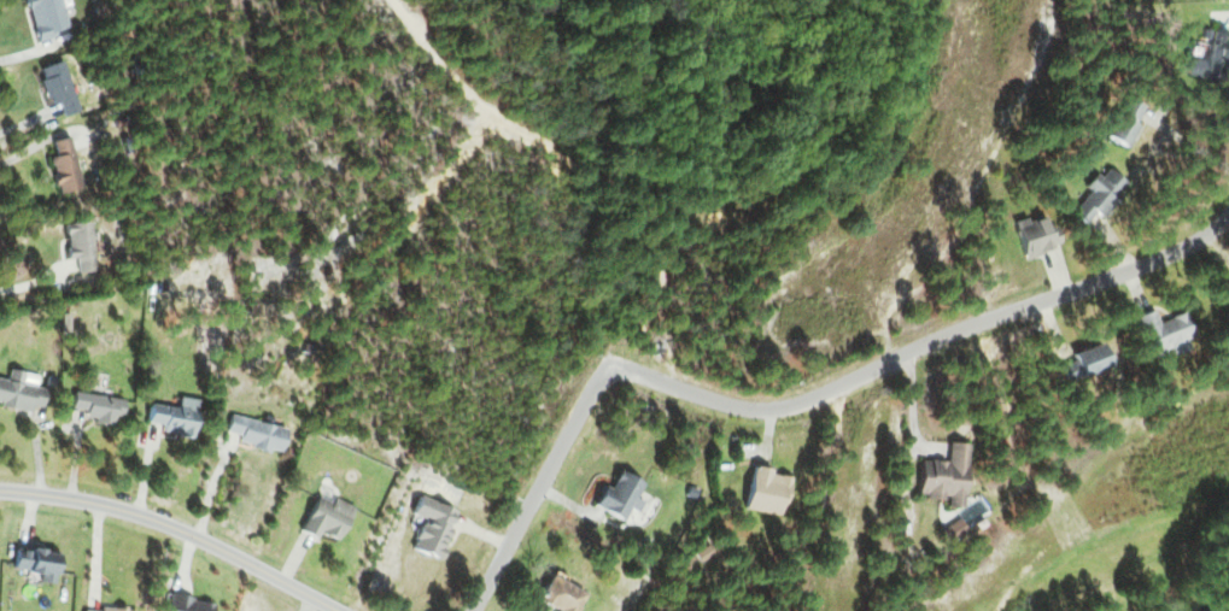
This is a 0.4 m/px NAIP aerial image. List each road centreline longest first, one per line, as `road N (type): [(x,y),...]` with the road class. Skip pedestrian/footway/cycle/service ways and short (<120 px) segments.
road 1 (residential): [(613,366),(709,403),(776,410),(1176,253),(1228,214)]
road 2 (residential): [(0,490),(153,519),(337,610)]
road 3 (residential): [(476,610),(613,366)]

